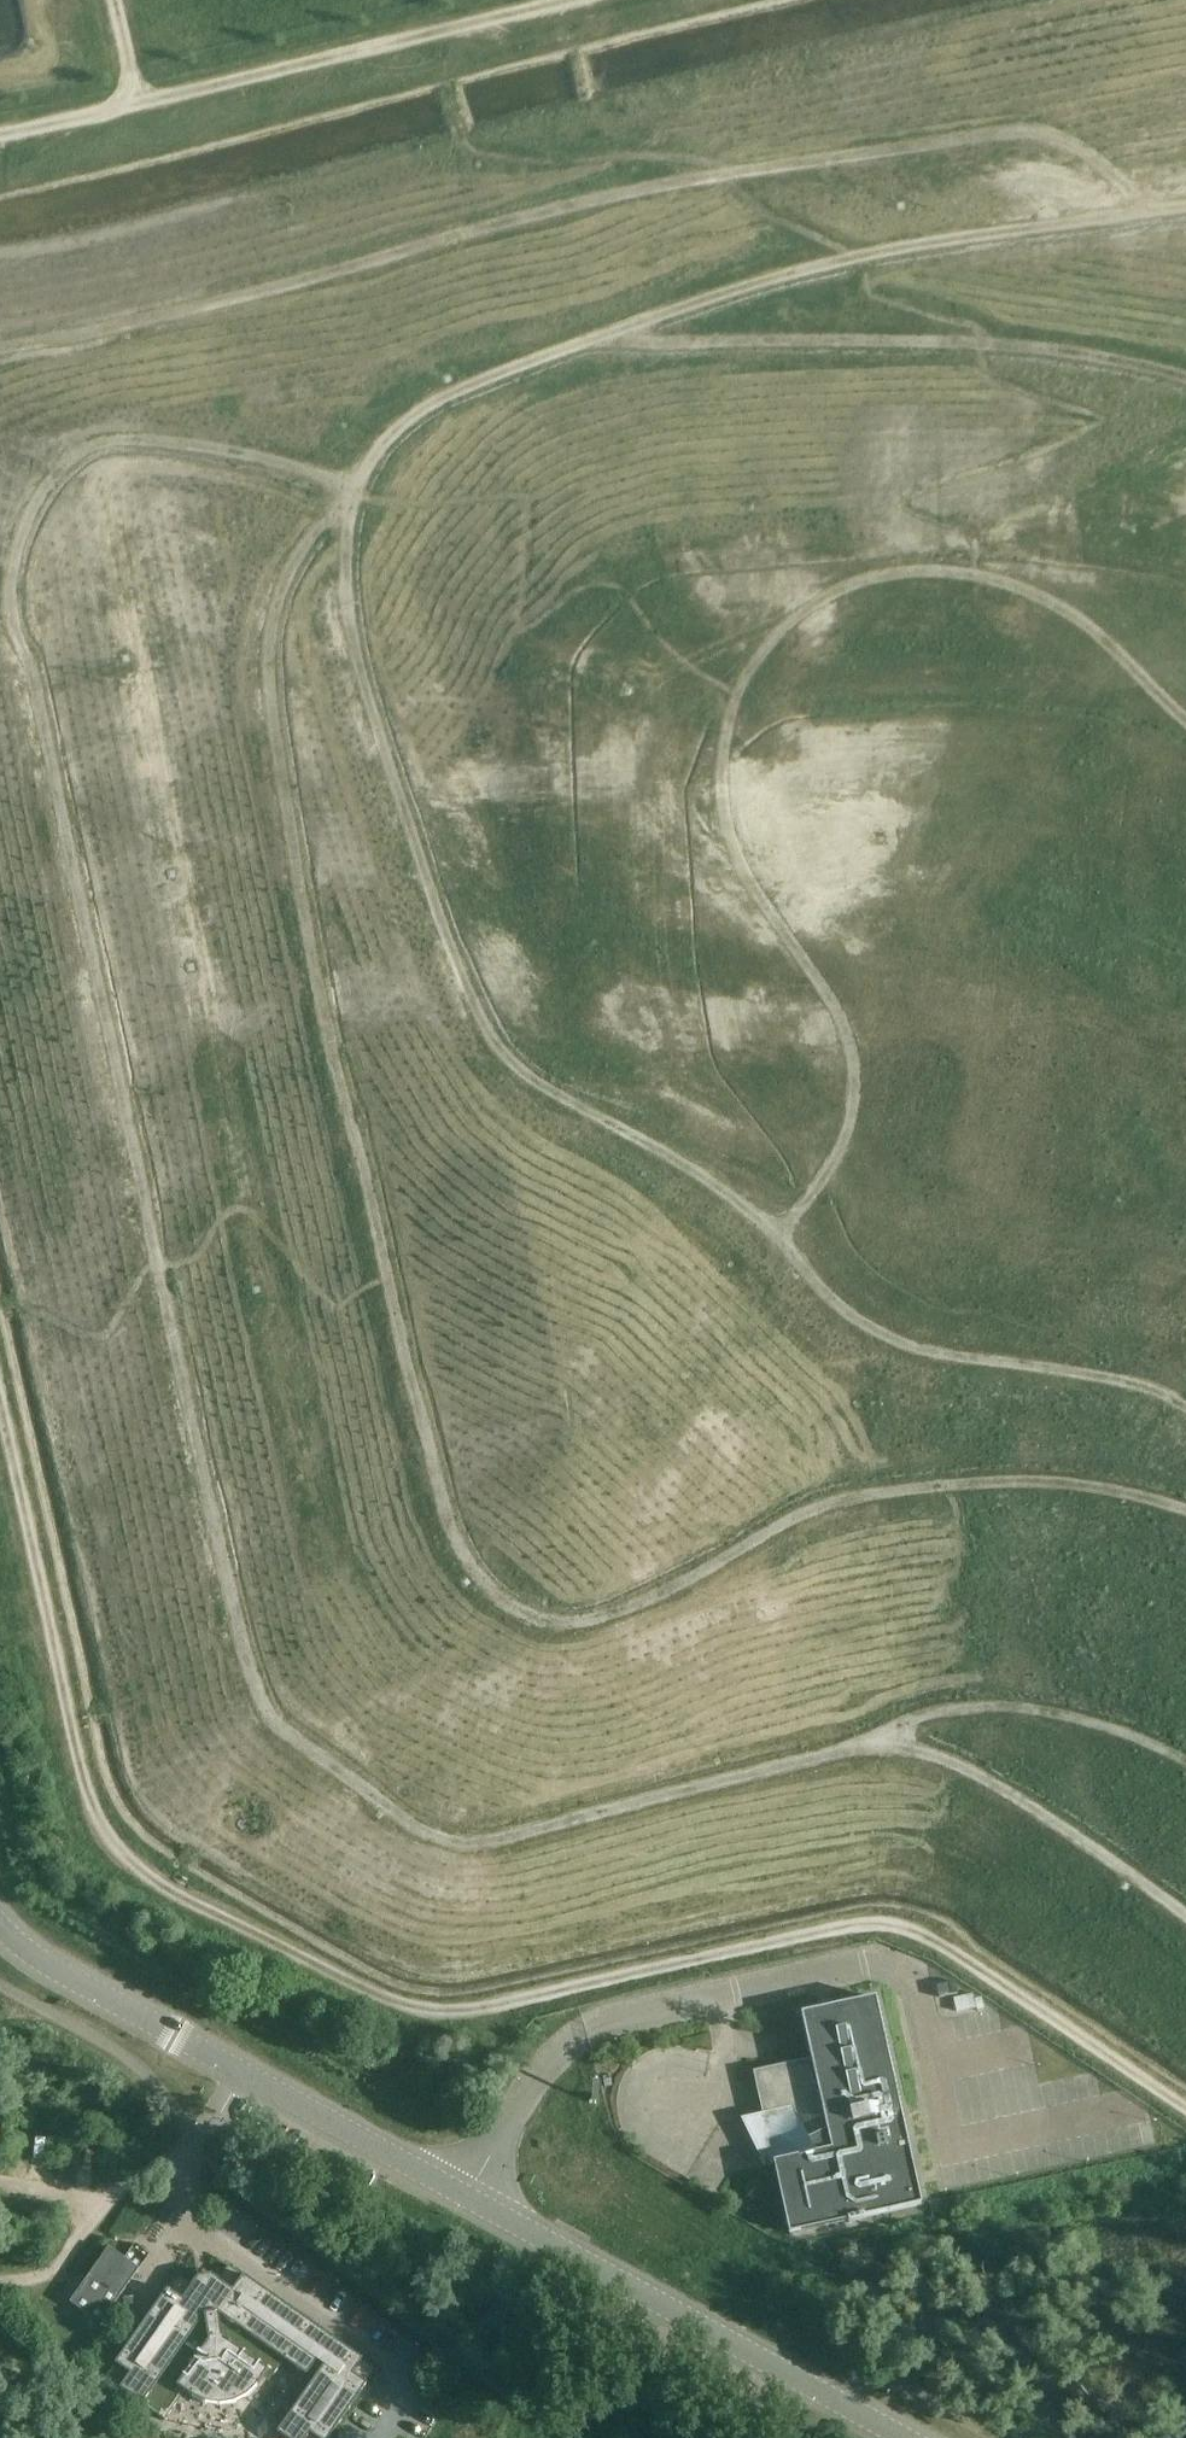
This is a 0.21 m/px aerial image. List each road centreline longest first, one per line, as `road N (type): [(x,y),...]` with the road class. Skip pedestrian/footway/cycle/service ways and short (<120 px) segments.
road 1 (track): [(1185,211),(857,255),(760,277),(444,394),(399,426),(313,543),(284,598),(266,672),(385,1279),(442,1501),(472,1571),(520,1612),(575,1624),(634,1609),(829,1503),(890,1490),(1010,1476),(1185,1508)]
road 2 (track): [(350,496),(297,472),(171,445),(124,444),(82,455),(35,507),(12,573),(13,623),(30,663),(253,1685),(284,1729),(396,1815),(441,1838),(480,1845),(890,1744),(979,1775),(1185,1914)]
road 3 (track): [(350,496),(349,580),(366,672),(462,971),(509,1062),(779,1228),(855,1311),(935,1358),(1067,1375),(1185,1412)]
road 4 (track): [(0,350),(126,326),(728,172),(979,134),(1031,130),(1070,142),(1155,216)]
road 5 (track): [(1185,721),(1077,611),(970,570),(922,566),(863,579),(816,599),(782,629),(739,691),(723,751),(725,820),(740,864),(817,983),(850,1058),(856,1100),(844,1147),(779,1228)]
road 6 (tertiary): [(904,2437),(174,2036),(47,1964),(0,1924)]
road 7 (track): [(615,334),(1059,347),(1185,379)]
road 8 (track): [(1185,1758),(1104,1723),(1002,1703),(910,1720),(890,1744)]

